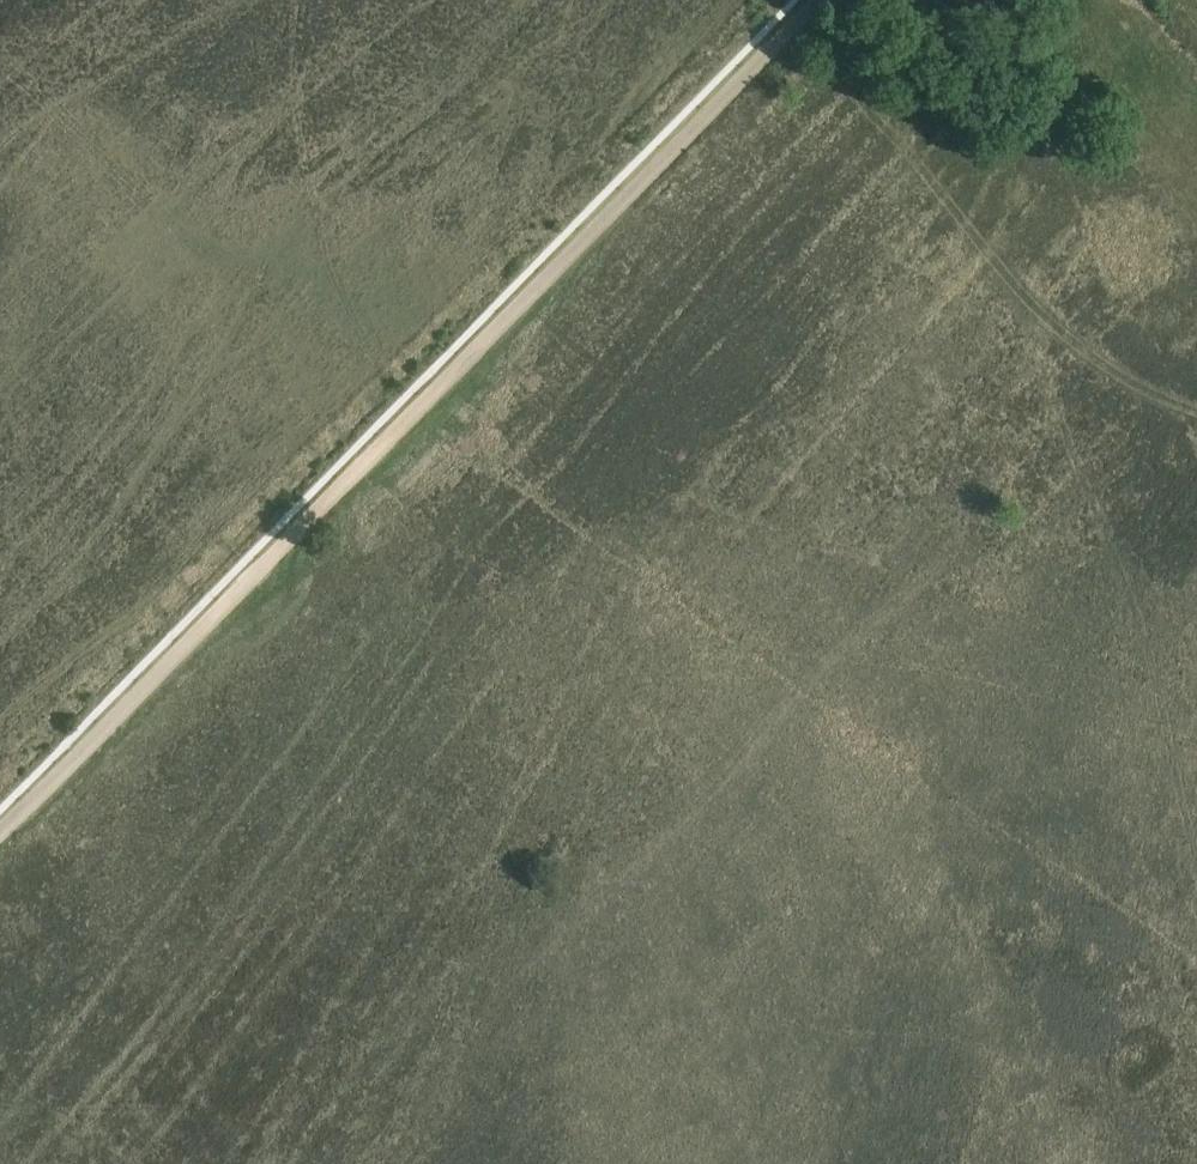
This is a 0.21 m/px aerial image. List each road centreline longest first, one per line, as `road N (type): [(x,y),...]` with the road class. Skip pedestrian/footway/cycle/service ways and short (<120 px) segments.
road 1 (track): [(0,836),(819,0)]

